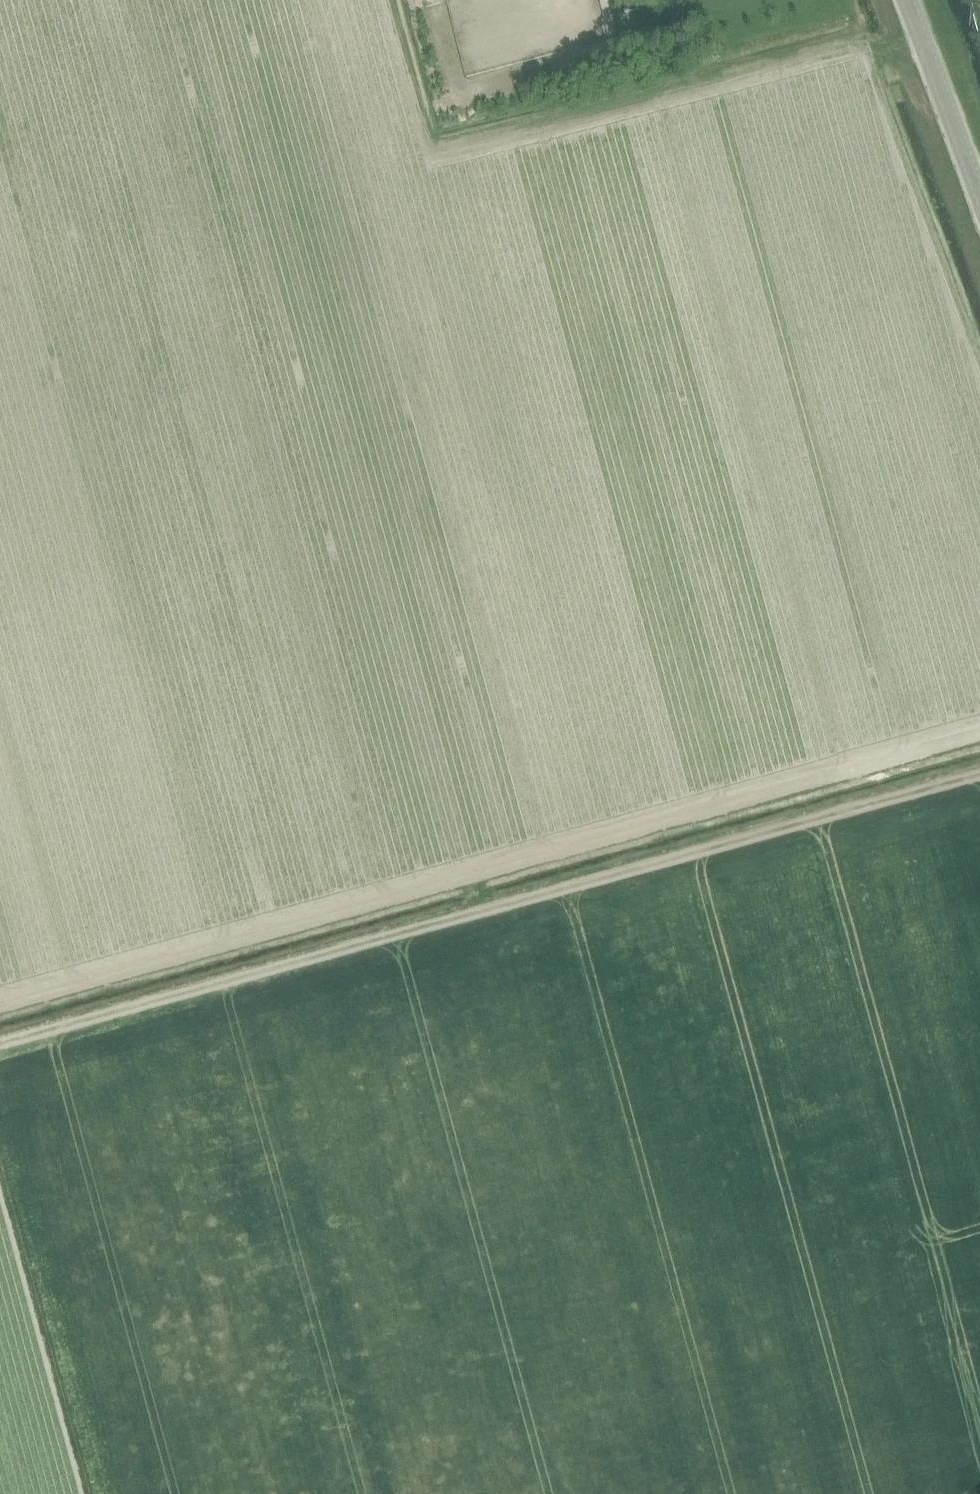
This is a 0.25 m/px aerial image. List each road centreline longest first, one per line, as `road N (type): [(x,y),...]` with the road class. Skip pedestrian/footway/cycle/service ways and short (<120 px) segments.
road 1 (secondary): [(979,199),(906,0)]

